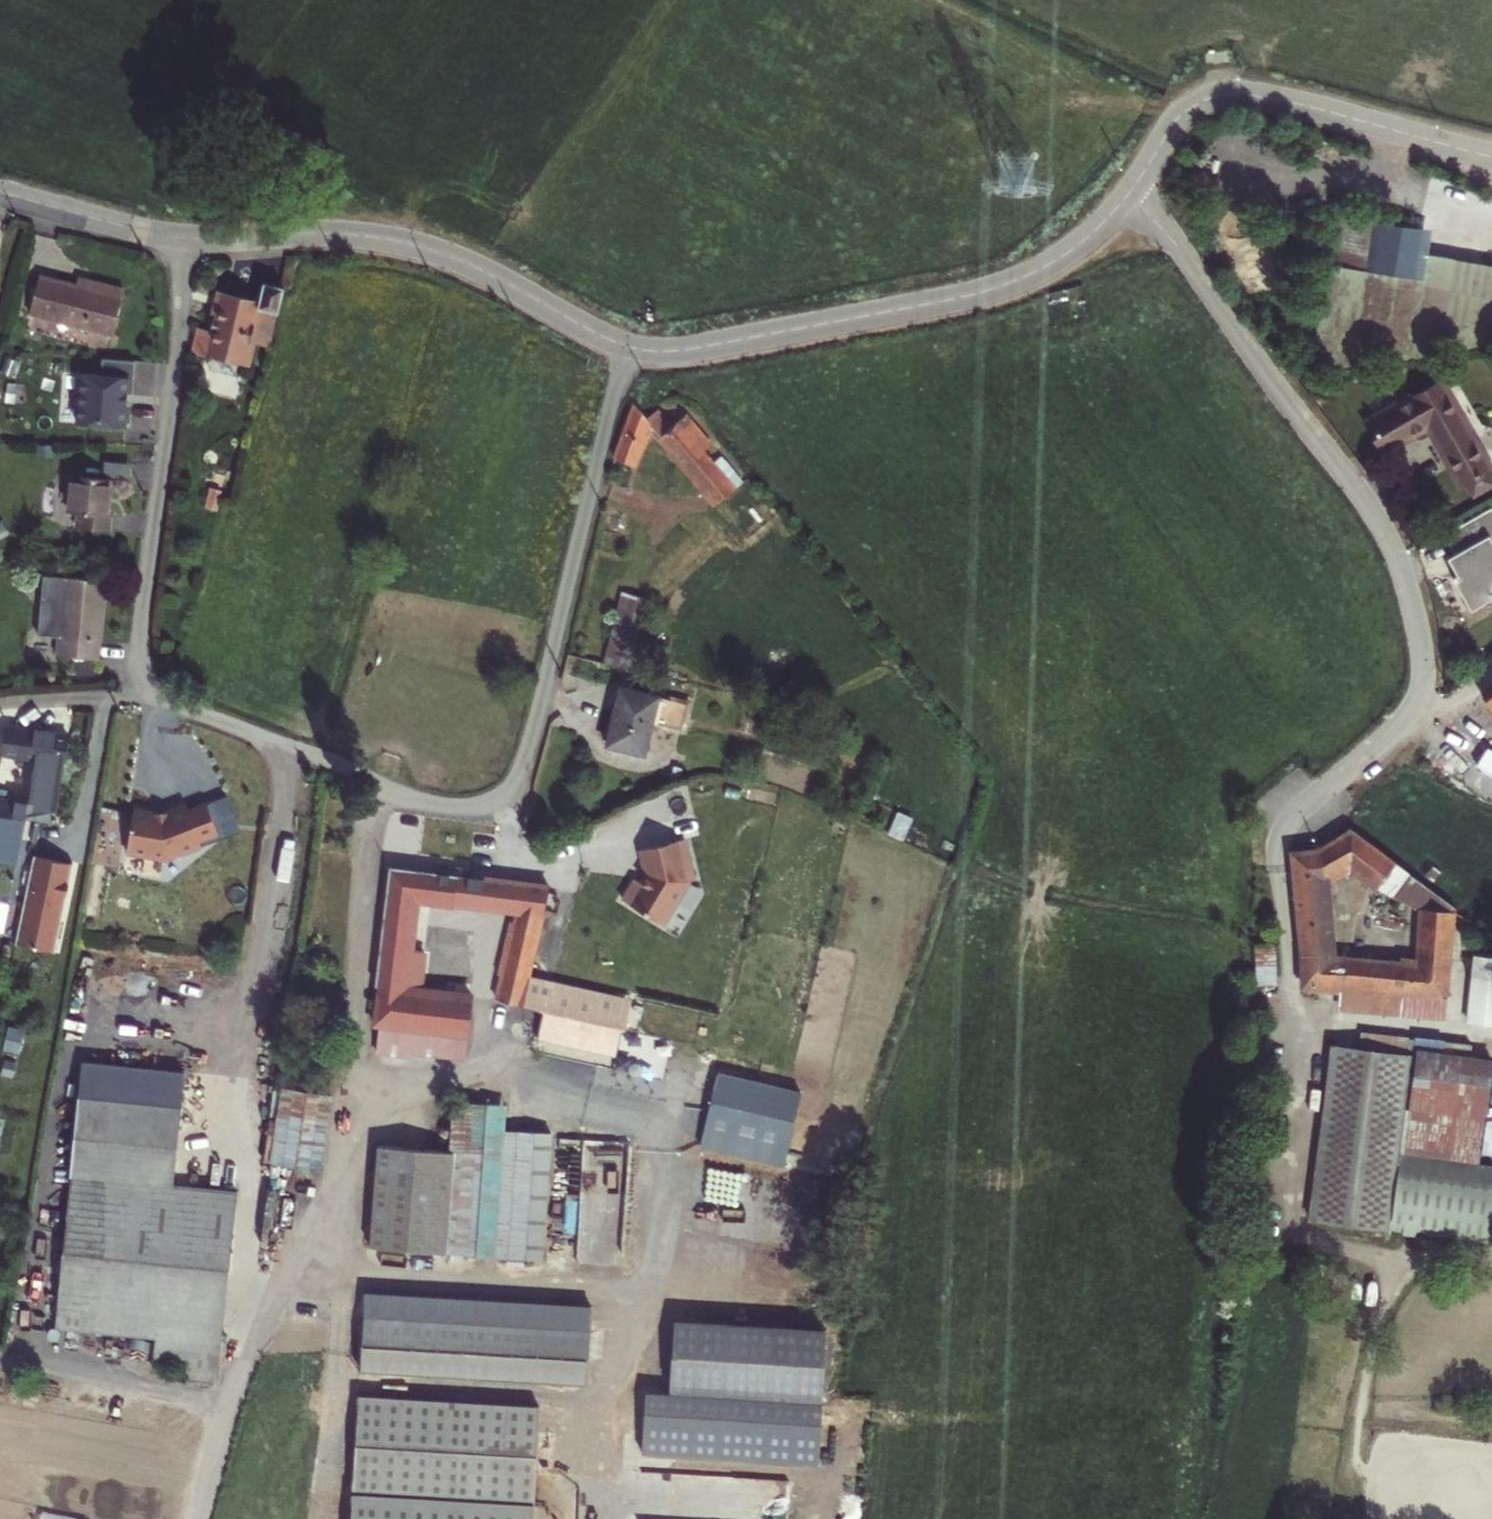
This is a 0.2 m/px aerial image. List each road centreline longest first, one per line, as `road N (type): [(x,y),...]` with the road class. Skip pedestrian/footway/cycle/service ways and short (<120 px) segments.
road 1 (residential): [(184,239),(179,344),(140,631),(146,678),(172,703),(408,800),(453,810),(483,807),(511,789),(625,346)]
road 2 (residential): [(1131,191),(1367,505),(1396,558),(1415,623),(1416,701),(1294,813)]
road 3 (residential): [(1131,191),(1059,258),(983,292),(689,350),(625,346)]
road 4 (residential): [(625,346),(474,266),(399,241),(320,232),(184,239)]
road 5 (residential): [(1491,157),(1283,98),(1236,93),(1206,99),(1177,119),(1131,191)]
road 6 (residential): [(184,239),(0,195)]

